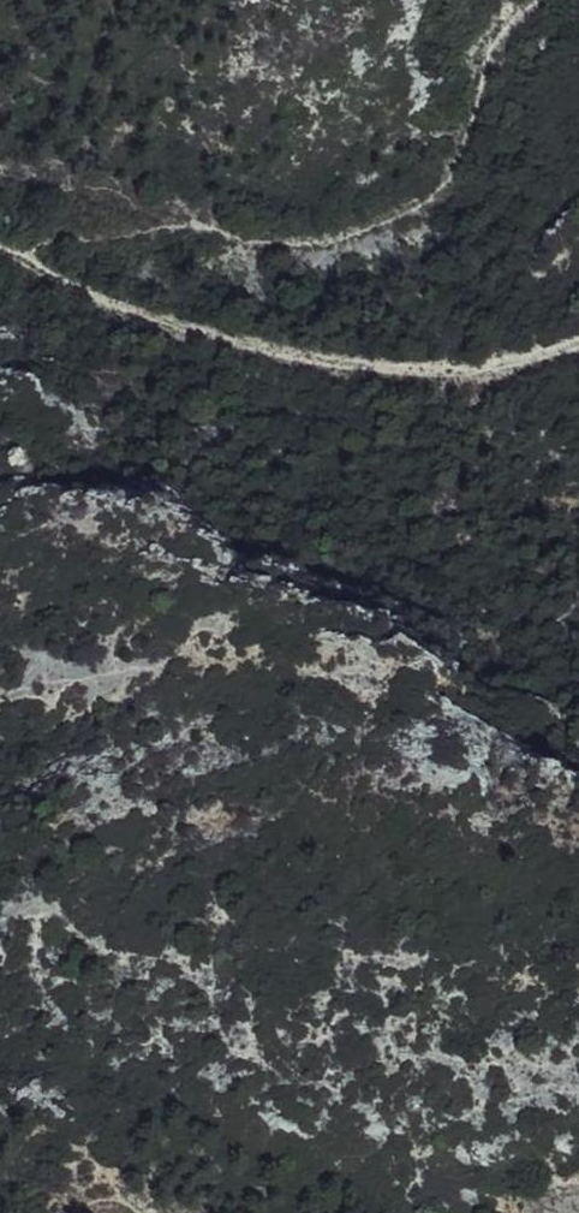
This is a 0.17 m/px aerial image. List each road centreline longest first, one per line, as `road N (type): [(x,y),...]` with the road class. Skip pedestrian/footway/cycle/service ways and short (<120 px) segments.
road 1 (track): [(578,340),(541,354),(426,366),(292,349),(0,266)]

